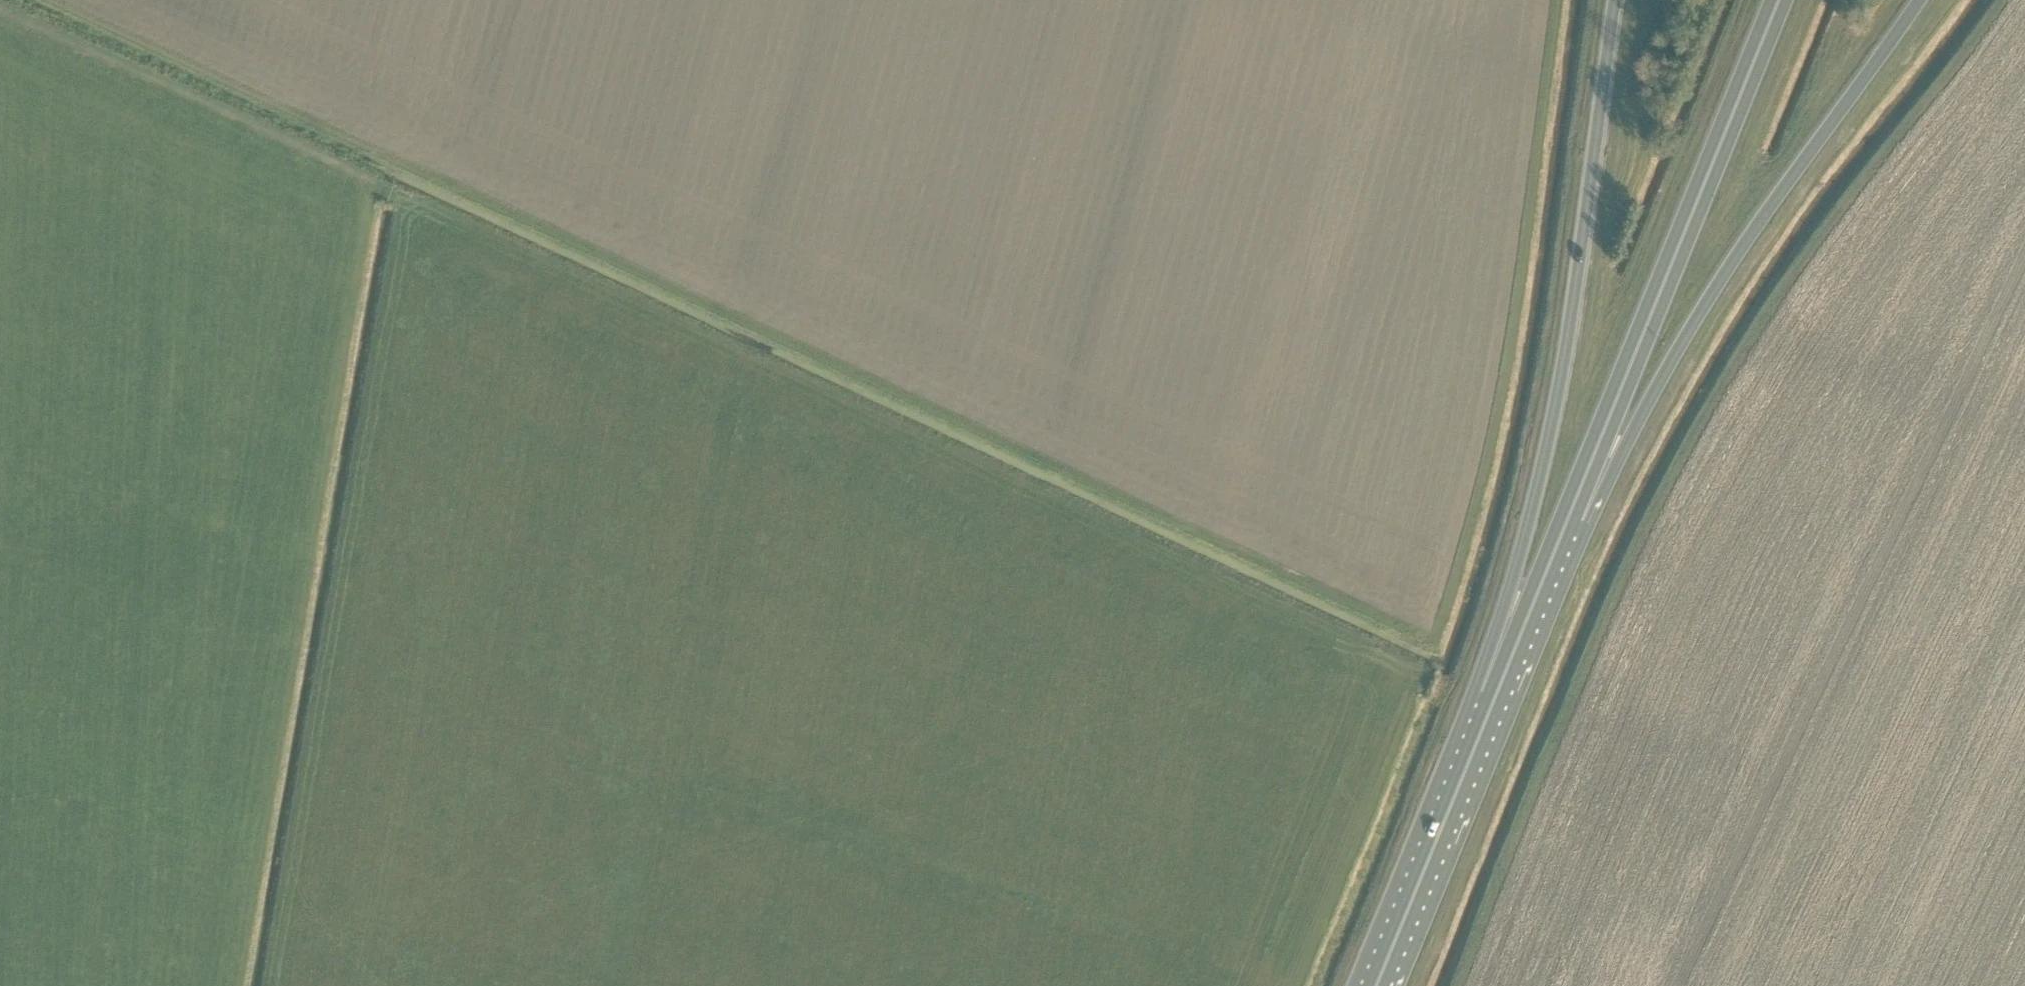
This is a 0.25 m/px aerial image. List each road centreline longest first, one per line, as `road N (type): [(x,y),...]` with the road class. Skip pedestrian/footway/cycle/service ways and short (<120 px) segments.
road 1 (trunk): [(1616,0),(1563,371),(1495,697)]
road 2 (trunk): [(1569,517),(1777,196),(1919,0)]
road 3 (trunk): [(1569,517),(1779,0)]
road 4 (trunk): [(1375,985),(1495,697)]
road 5 (trunk): [(1495,697),(1569,517)]

